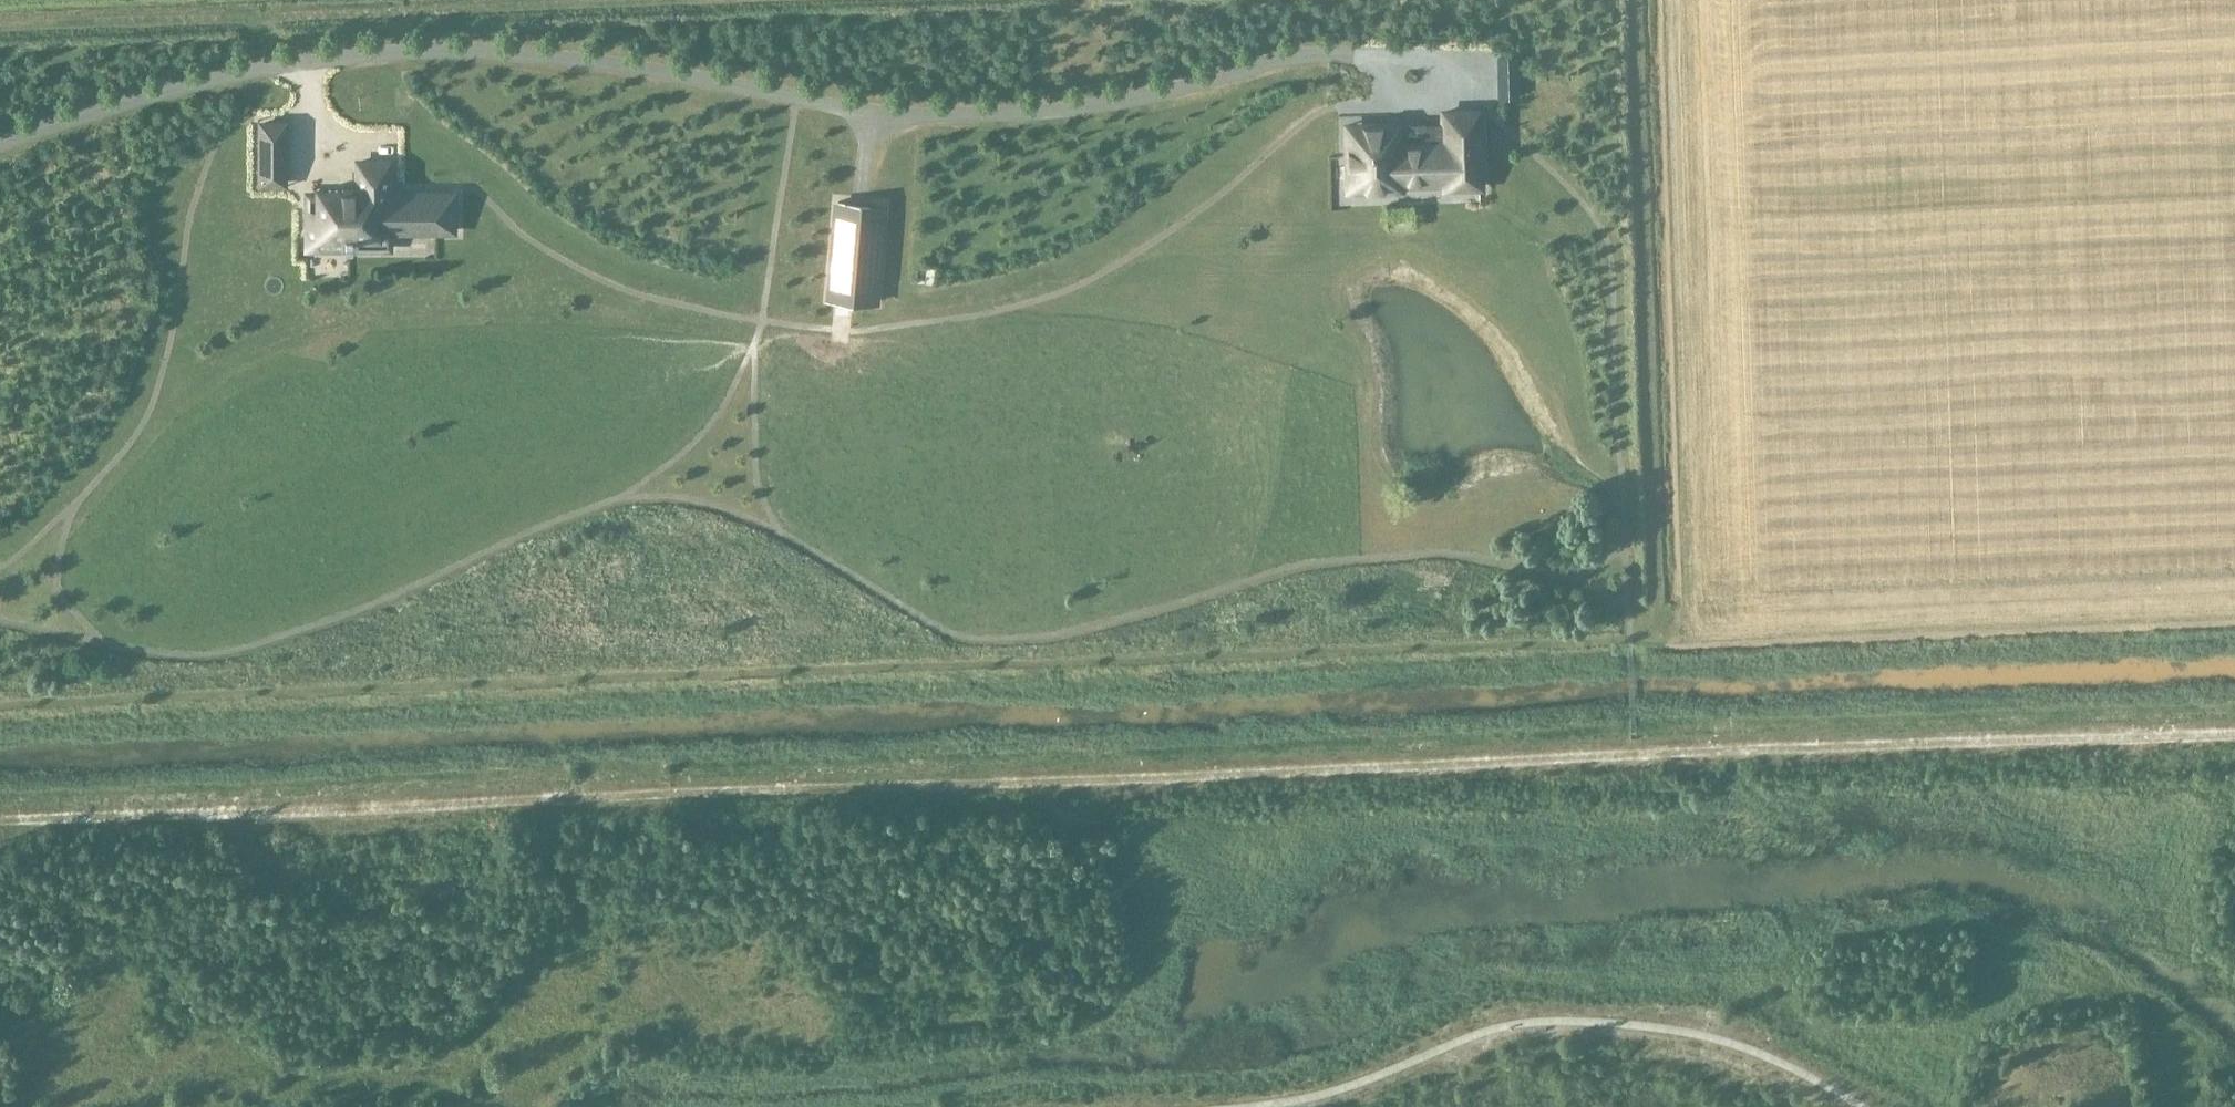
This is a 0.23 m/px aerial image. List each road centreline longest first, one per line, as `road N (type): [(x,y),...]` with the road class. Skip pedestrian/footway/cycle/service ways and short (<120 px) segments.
road 1 (track): [(0,825),(2234,731)]

